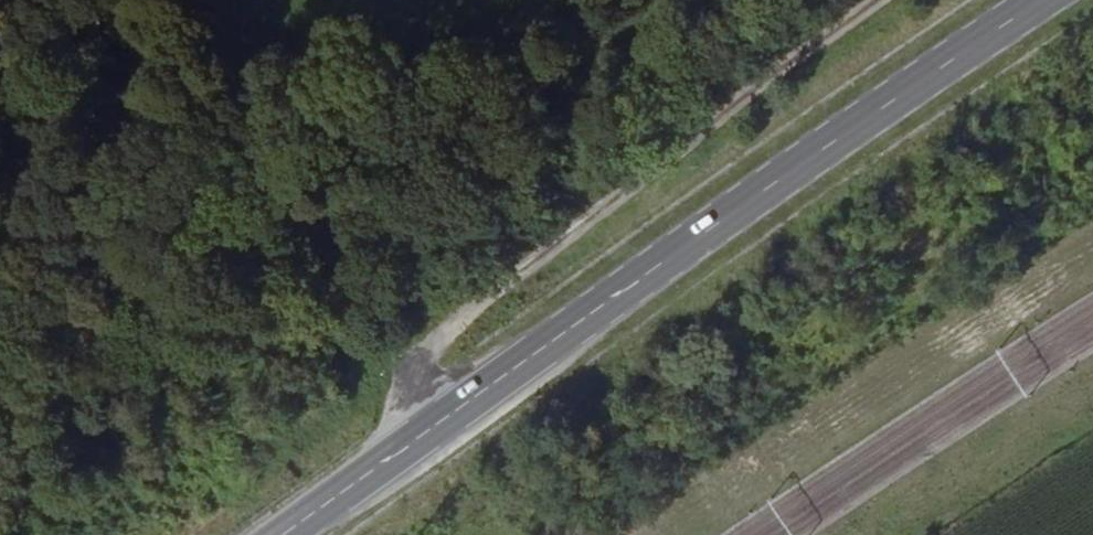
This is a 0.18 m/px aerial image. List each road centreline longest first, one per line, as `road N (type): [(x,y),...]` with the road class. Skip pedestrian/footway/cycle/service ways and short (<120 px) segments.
road 1 (secondary): [(278,534),(424,426),(1048,0)]
road 2 (track): [(424,426),(413,351),(668,144),(864,0)]

